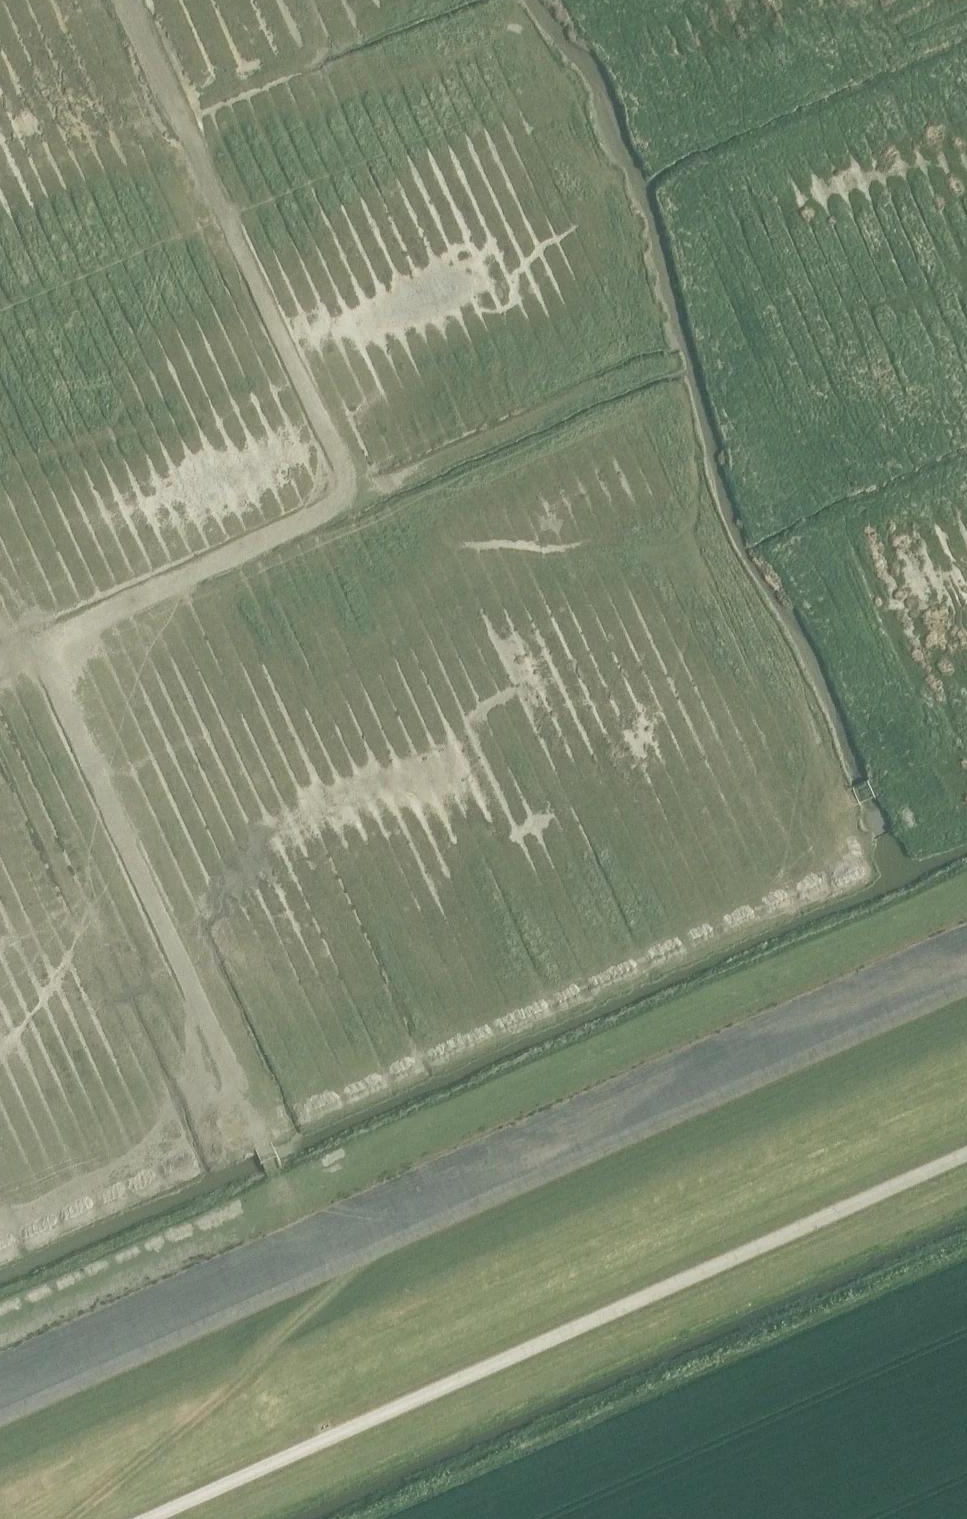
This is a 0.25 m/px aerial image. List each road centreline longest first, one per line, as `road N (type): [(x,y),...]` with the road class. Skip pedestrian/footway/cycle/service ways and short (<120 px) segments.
road 1 (track): [(0,1419),(966,985)]

